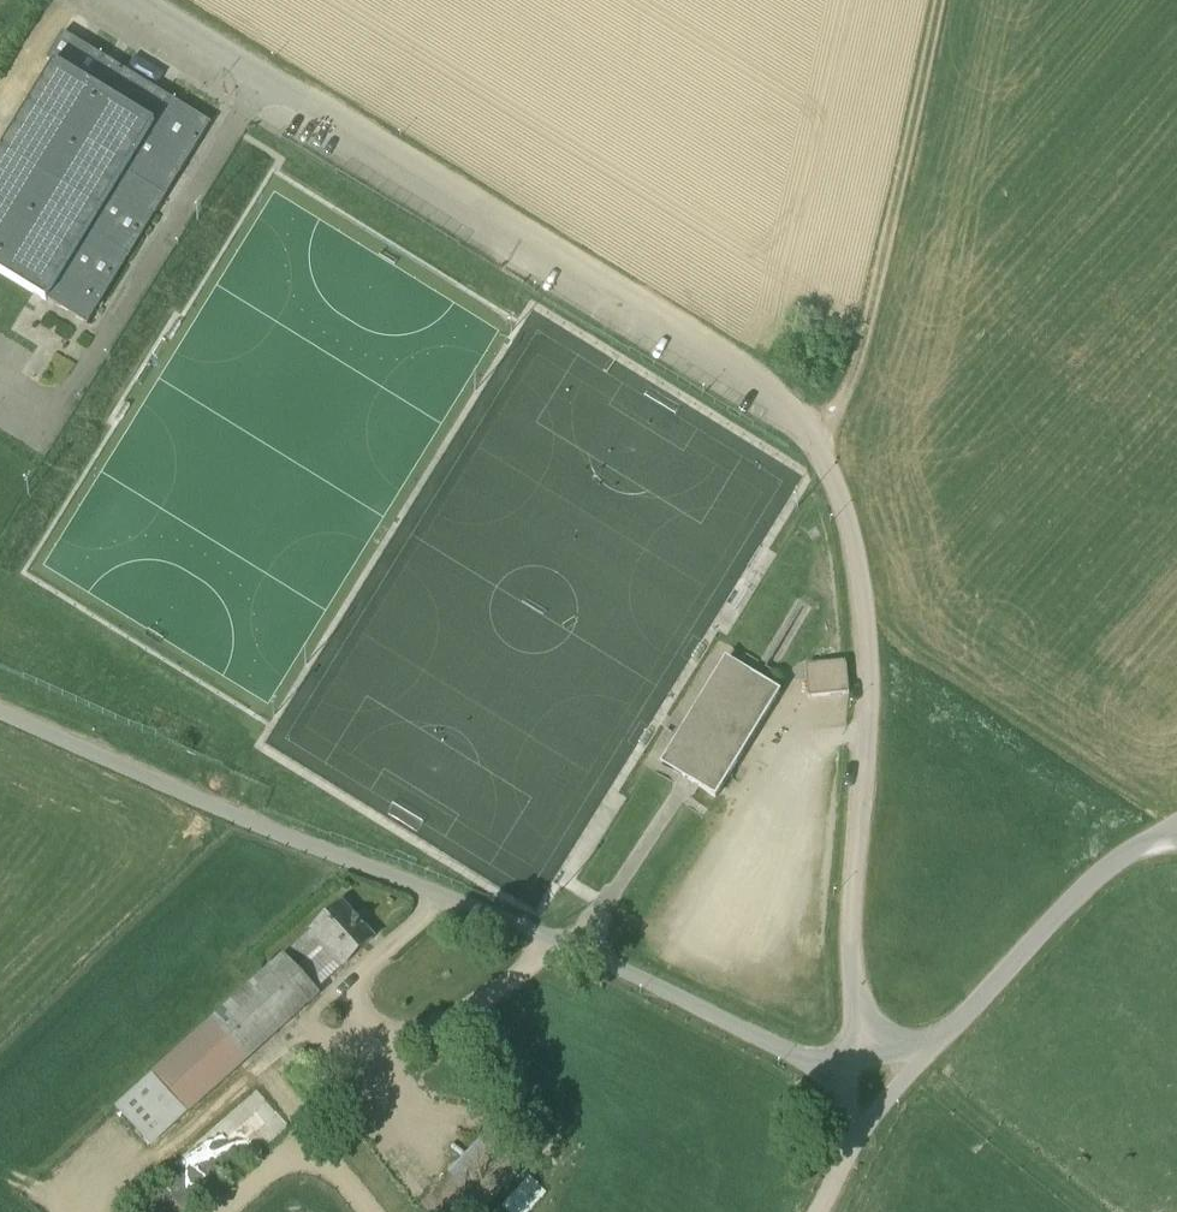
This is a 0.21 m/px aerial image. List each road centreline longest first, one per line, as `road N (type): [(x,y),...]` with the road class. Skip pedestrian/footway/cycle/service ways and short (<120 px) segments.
road 1 (unclassified): [(265,79),(743,367),(820,445),(849,512),(870,694),(848,930),(854,1018),(846,1058)]
road 2 (unclassified): [(0,710),(576,949),(807,1059),(846,1058)]
road 3 (track): [(820,445),(882,274),(940,0)]
road 4 (unclassified): [(937,1049),(1091,885),(1170,829)]
road 5 (track): [(368,1211),(314,1143),(230,1211)]
road 6 (residential): [(134,0),(265,79)]
road 7 (unclassified): [(849,1154),(937,1049)]

